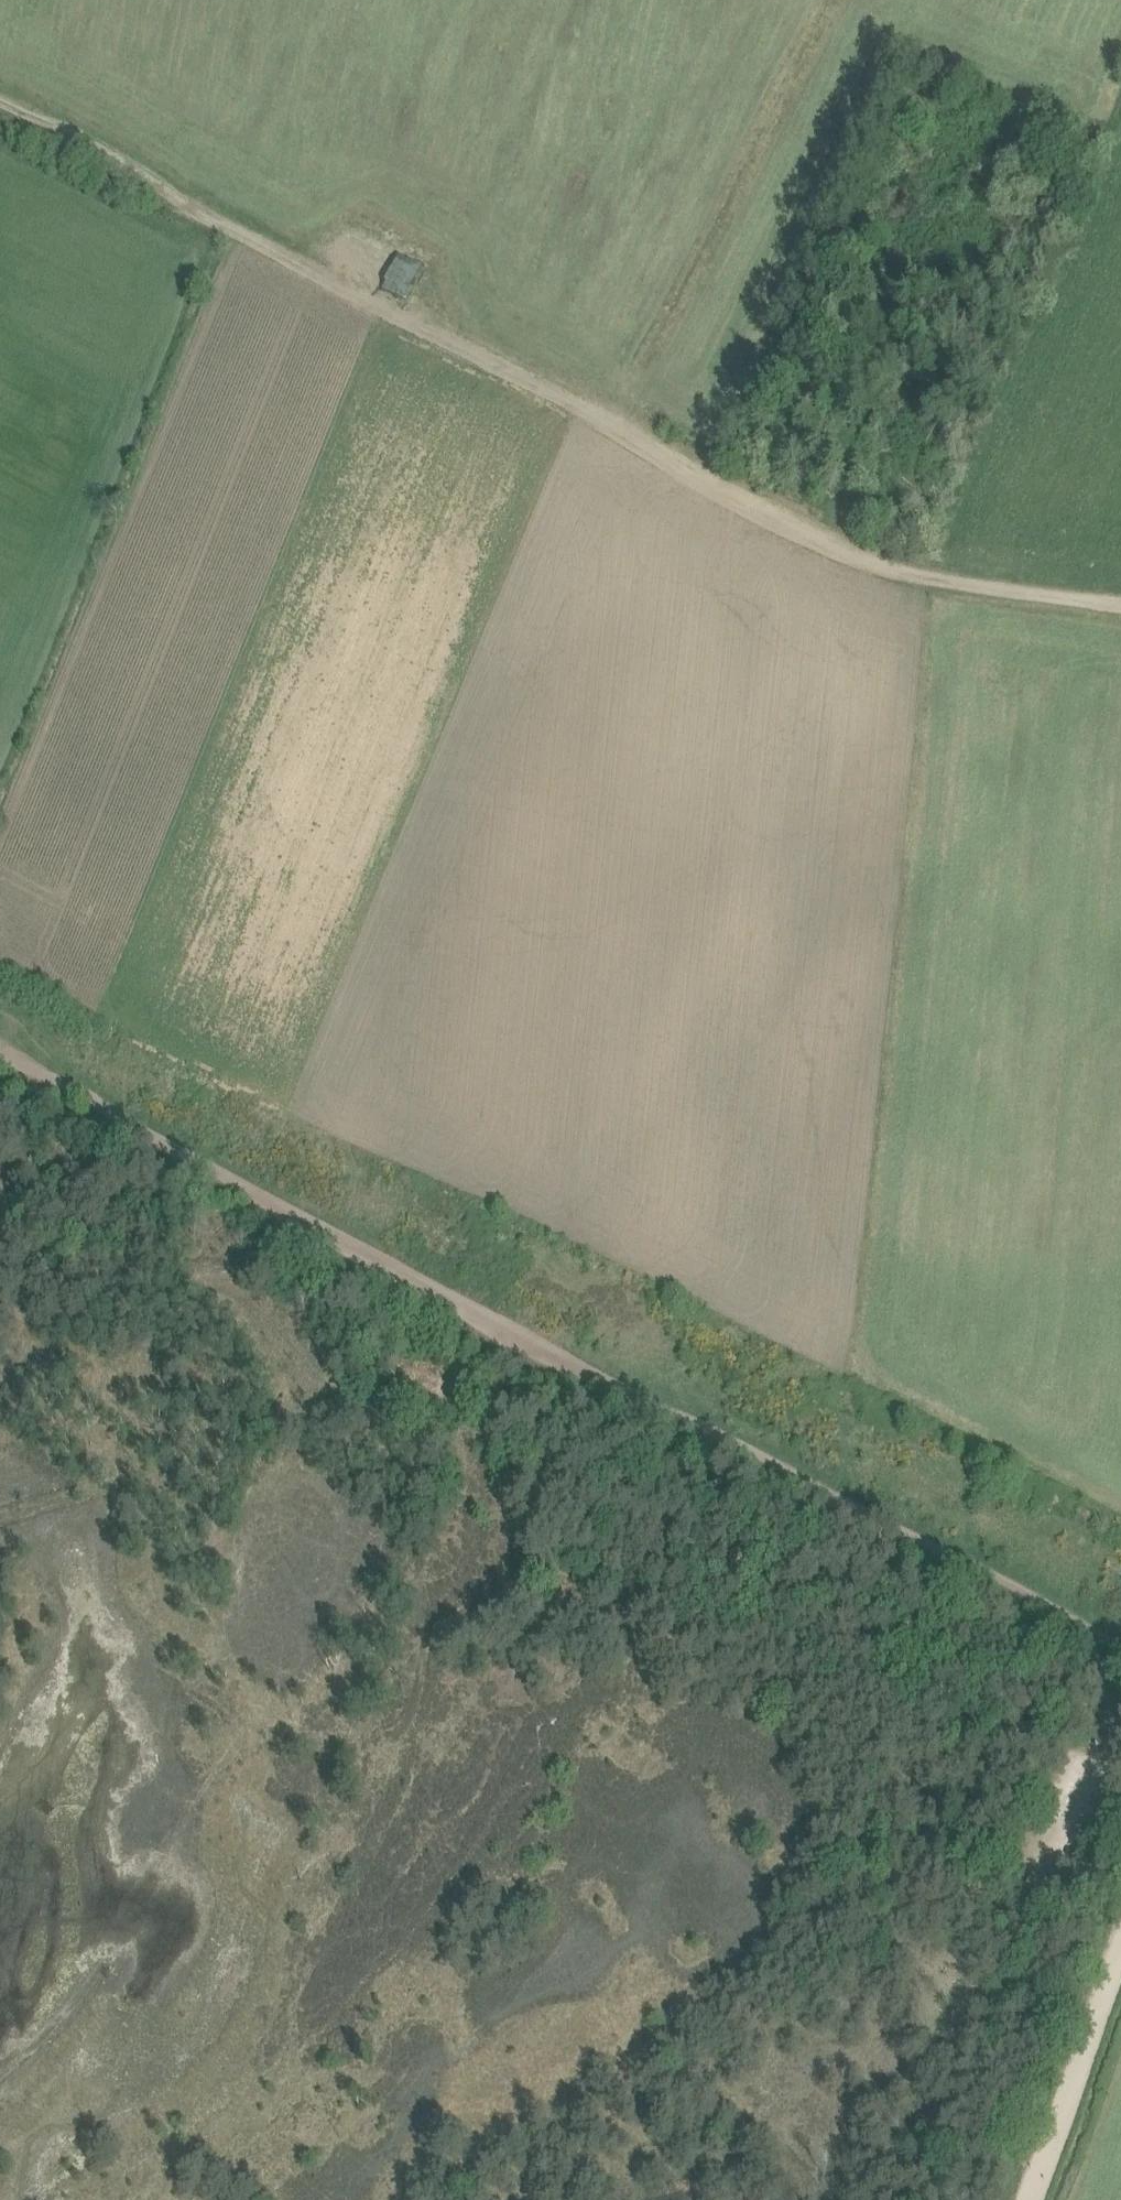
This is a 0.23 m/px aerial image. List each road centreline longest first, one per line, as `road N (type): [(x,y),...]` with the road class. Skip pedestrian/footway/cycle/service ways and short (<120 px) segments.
road 1 (track): [(1030,2199),(1120,1946)]

